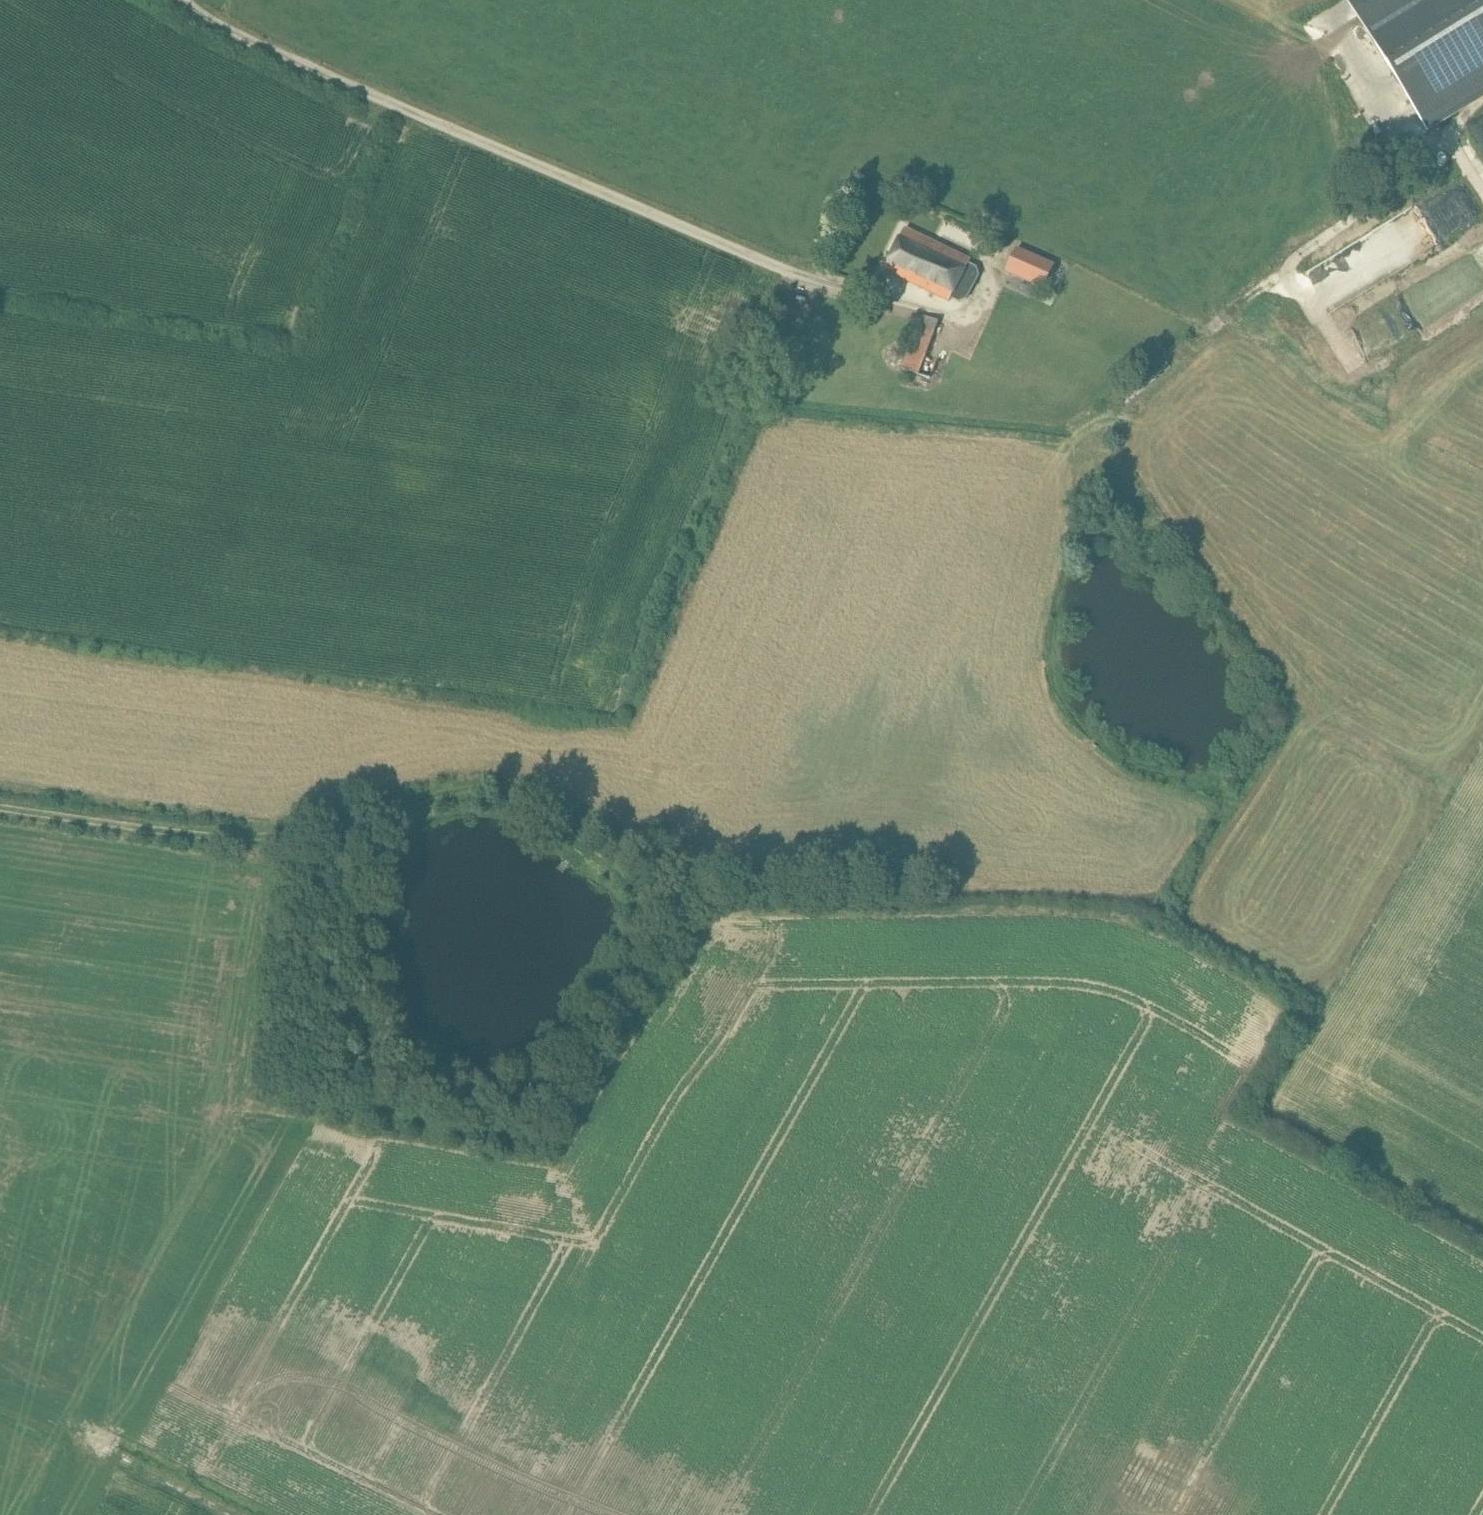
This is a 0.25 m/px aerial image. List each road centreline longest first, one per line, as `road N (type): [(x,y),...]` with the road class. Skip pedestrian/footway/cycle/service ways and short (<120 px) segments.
road 1 (unclassified): [(860,328),(621,214),(231,47),(176,0)]
road 2 (track): [(233,1514),(0,1401)]
road 3 (track): [(0,807),(213,836)]

